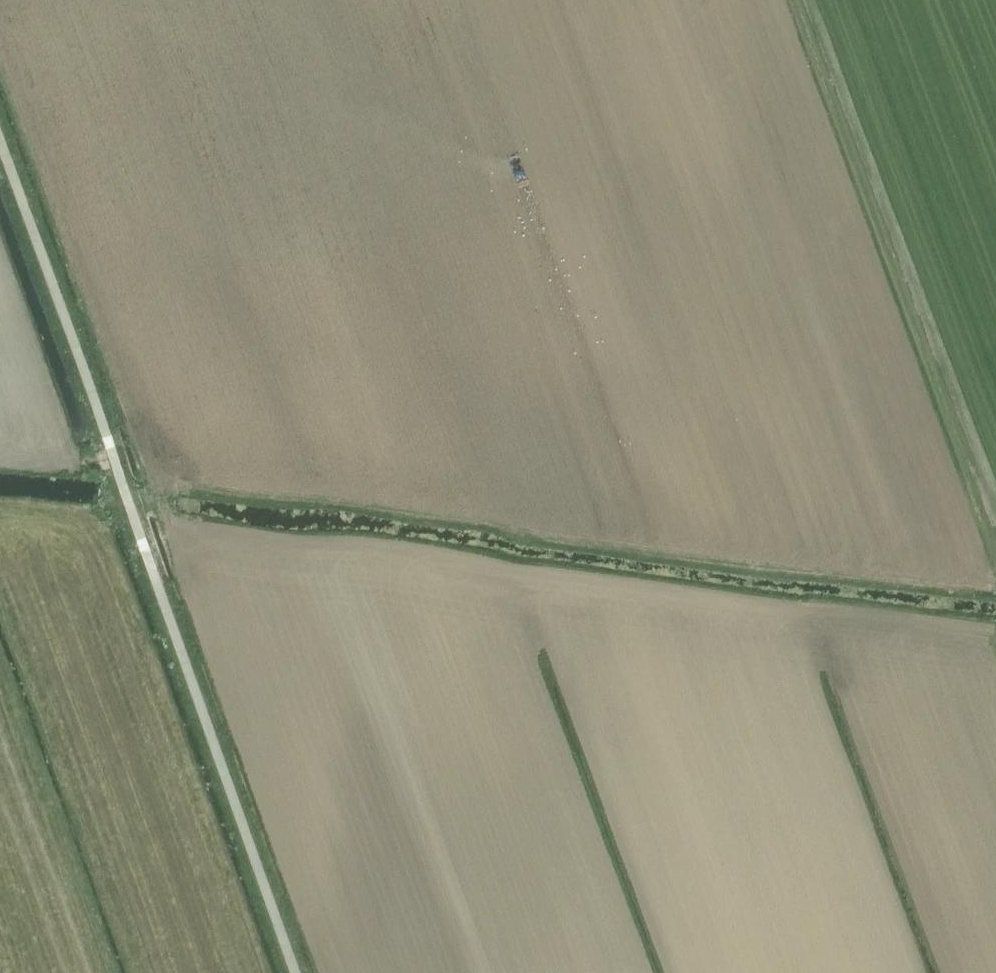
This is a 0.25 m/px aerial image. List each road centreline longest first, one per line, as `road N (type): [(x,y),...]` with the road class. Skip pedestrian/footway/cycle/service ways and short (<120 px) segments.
road 1 (track): [(796,0),(995,538)]

